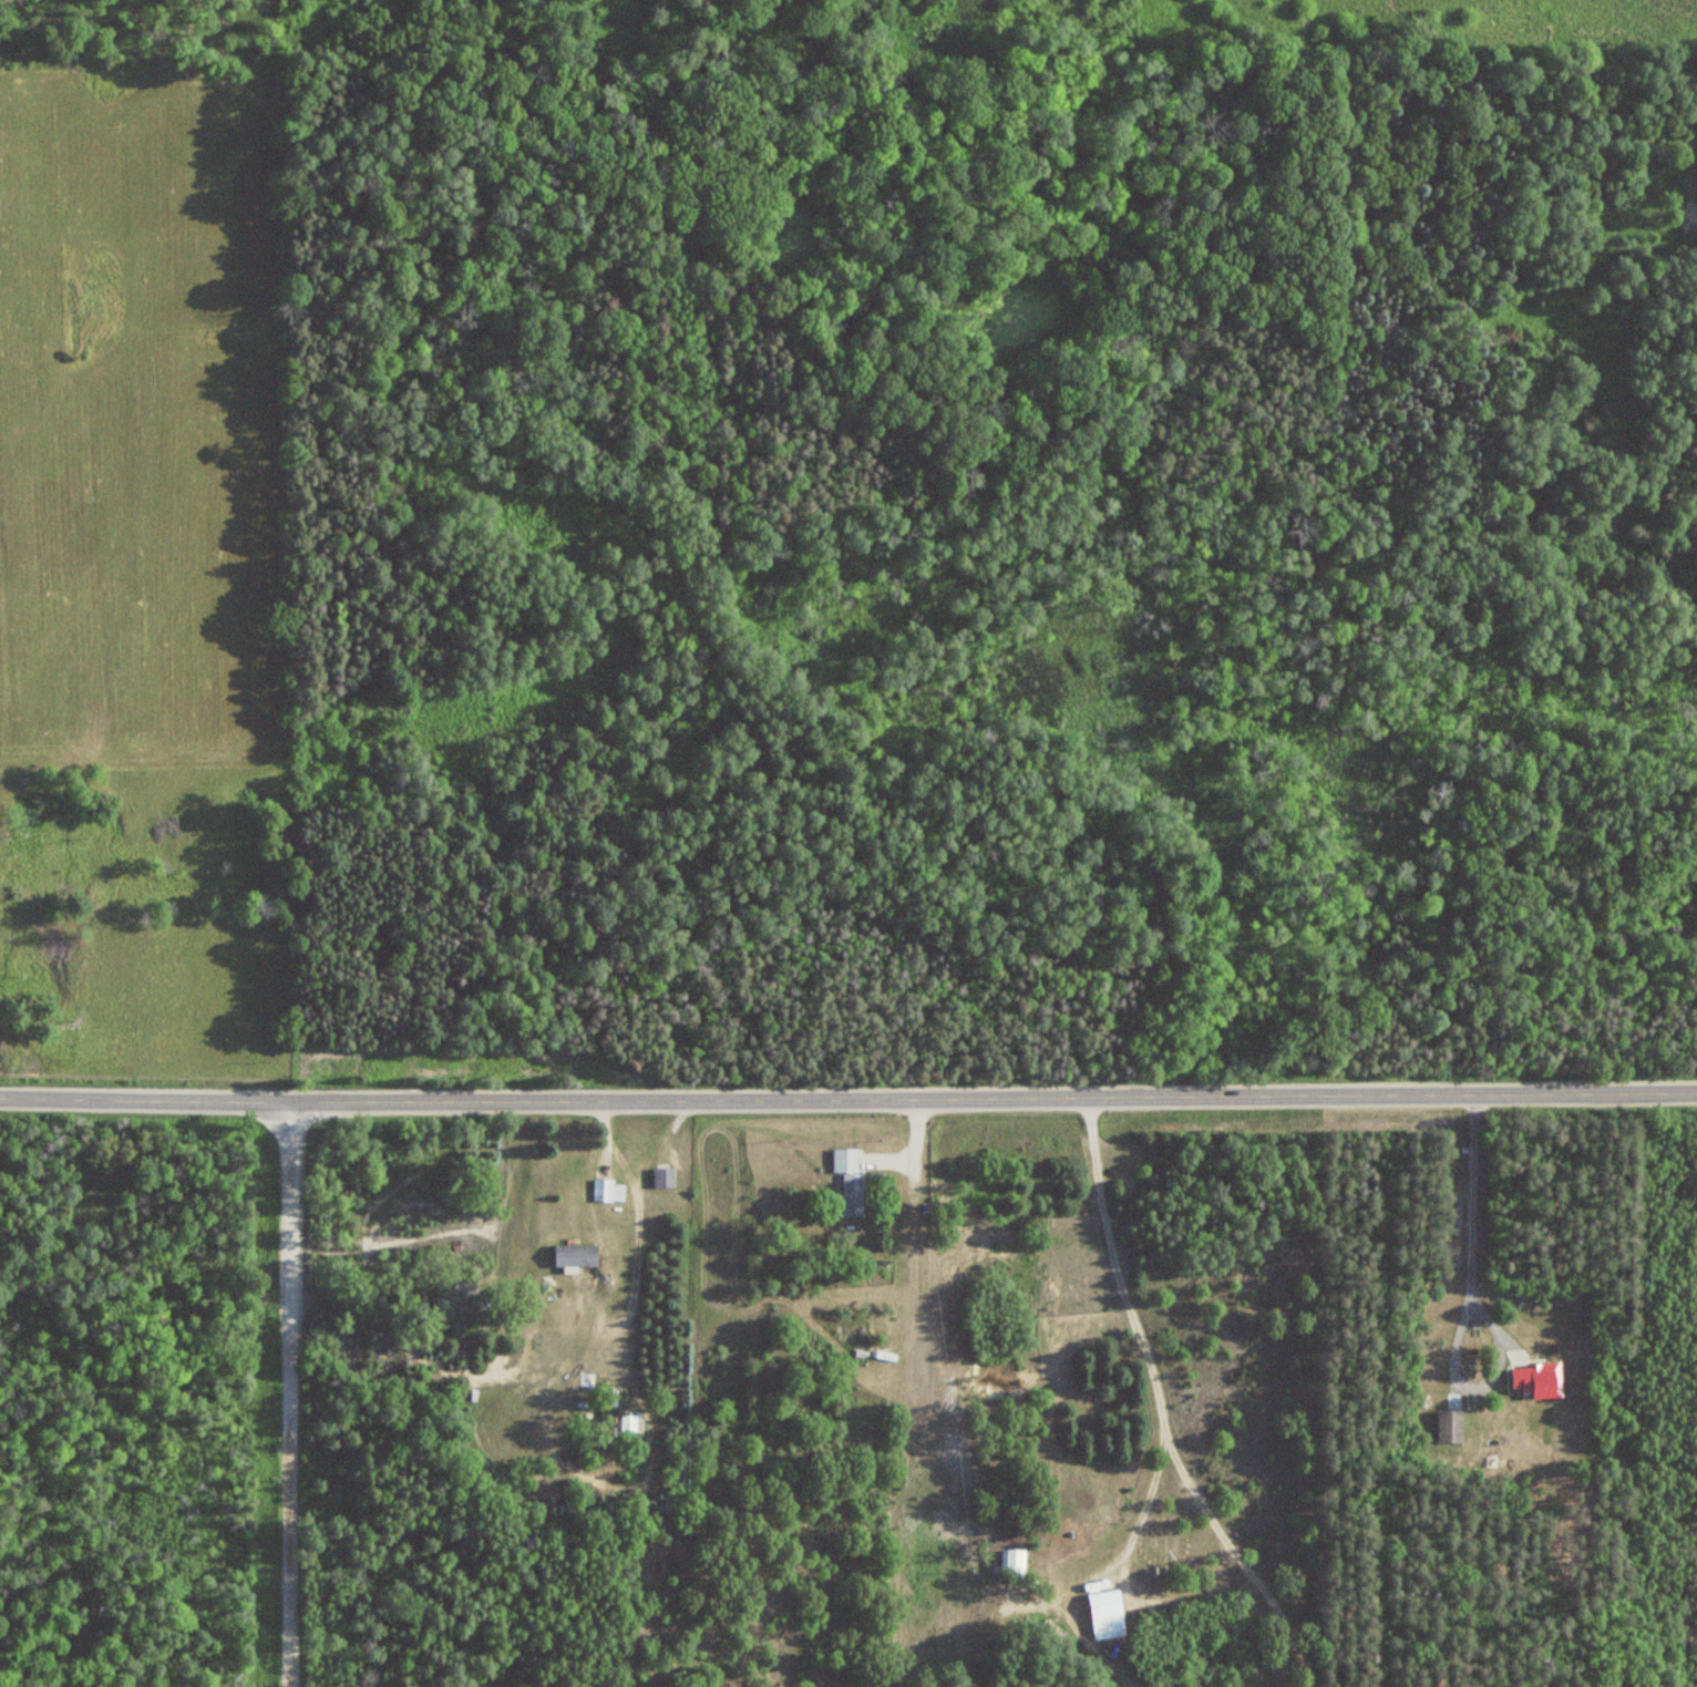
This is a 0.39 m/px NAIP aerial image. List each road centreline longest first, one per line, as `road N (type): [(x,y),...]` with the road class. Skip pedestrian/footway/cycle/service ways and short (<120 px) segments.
road 1 (tertiary): [(0,1093),(282,1099),(1696,1086)]
road 2 (residential): [(284,1686),(282,1099)]

